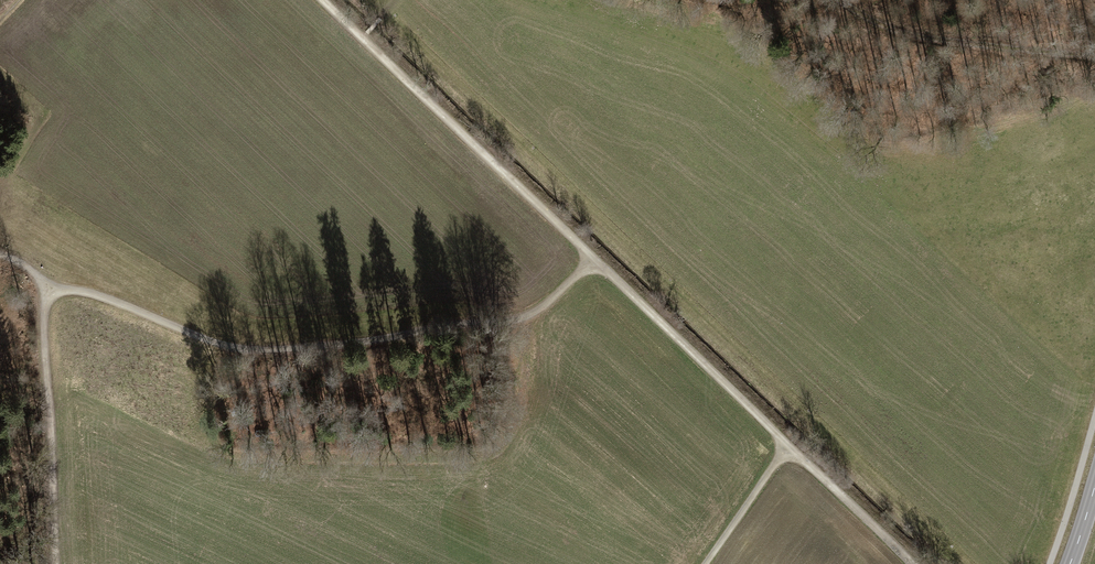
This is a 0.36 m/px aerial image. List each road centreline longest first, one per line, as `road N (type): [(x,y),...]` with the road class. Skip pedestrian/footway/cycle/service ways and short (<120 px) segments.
road 1 (track): [(594,259),(528,317),(257,351),(220,346),(111,301),(47,291)]
road 2 (track): [(911,563),(594,259)]
road 3 (track): [(594,259),(363,38)]
road 4 (track): [(47,291),(54,563)]
road 5 (track): [(1094,56),(911,34),(839,0)]
road 6 (track): [(791,448),(706,563)]

